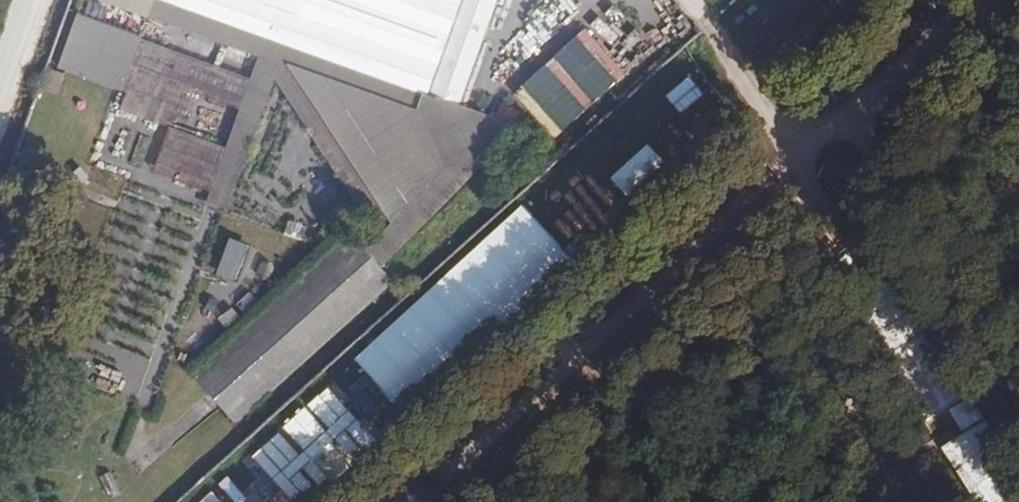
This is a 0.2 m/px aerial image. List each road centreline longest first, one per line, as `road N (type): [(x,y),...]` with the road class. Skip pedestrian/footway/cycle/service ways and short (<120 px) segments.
road 1 (track): [(414,501),(971,0)]
road 2 (track): [(710,21),(1002,501)]

